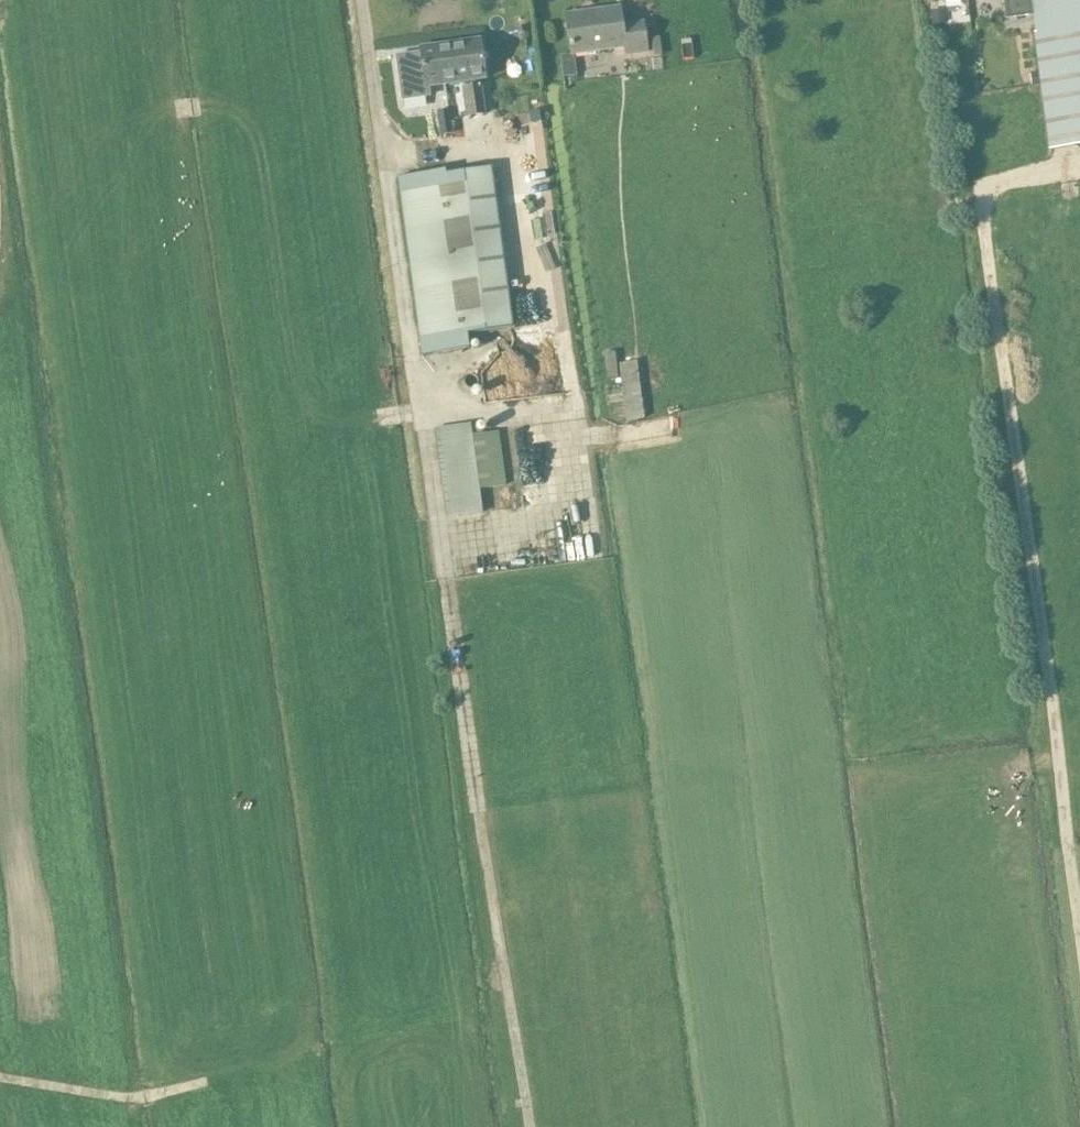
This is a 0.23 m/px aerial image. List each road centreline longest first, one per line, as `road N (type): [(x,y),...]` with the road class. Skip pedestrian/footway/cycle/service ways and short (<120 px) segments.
road 1 (track): [(1079,952),(977,189),(1079,175)]

